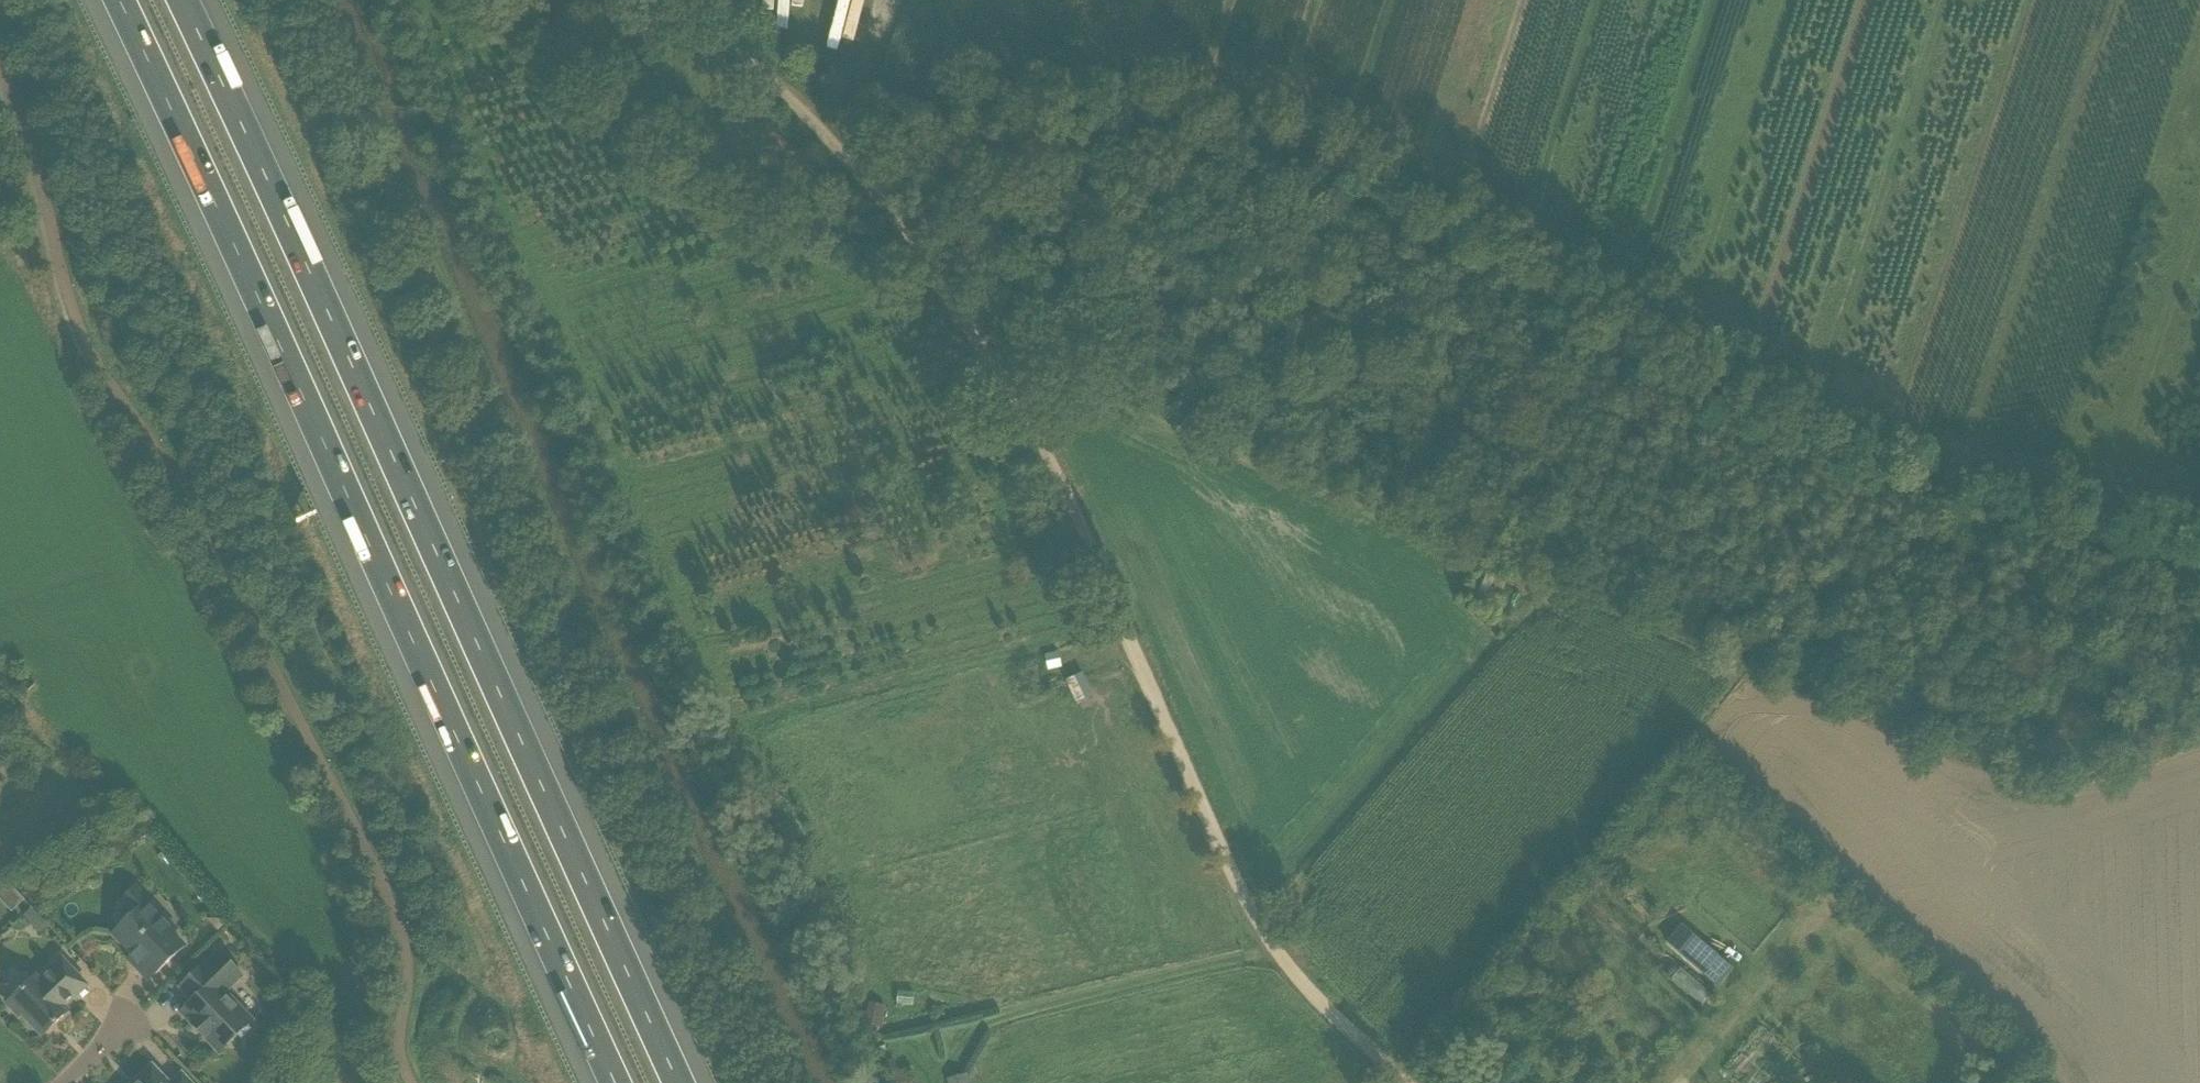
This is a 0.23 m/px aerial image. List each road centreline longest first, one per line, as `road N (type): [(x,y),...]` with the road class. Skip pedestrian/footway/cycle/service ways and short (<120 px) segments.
road 1 (motorway): [(678,1082),(182,0)]
road 2 (motorway): [(120,0),(615,1082)]
road 3 (track): [(1401,1082),(1301,981),(1242,896),(1069,496),(1000,365),(842,157)]
road 4 (track): [(975,1068),(1005,1023),(1280,950)]
road 5 (track): [(842,157),(694,0)]

